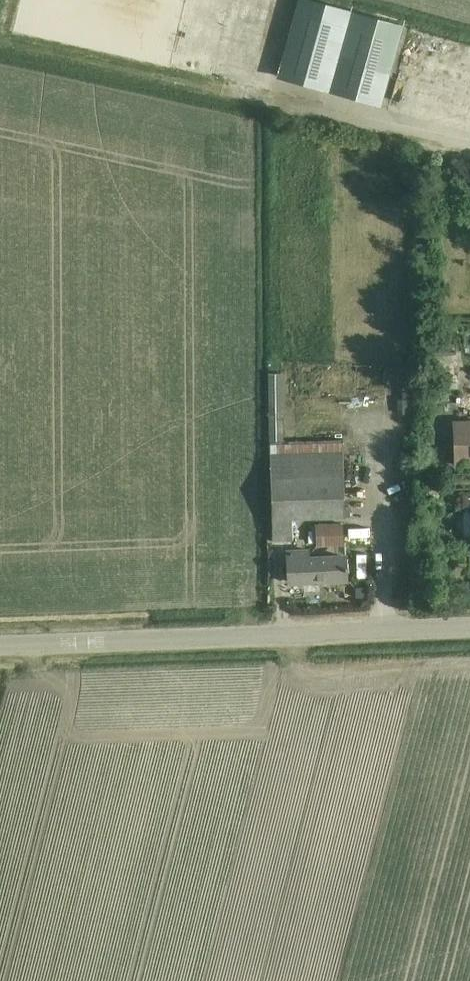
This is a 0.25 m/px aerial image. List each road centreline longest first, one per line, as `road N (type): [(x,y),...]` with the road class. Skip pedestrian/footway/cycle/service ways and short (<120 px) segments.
road 1 (unclassified): [(0,646),(469,628)]

